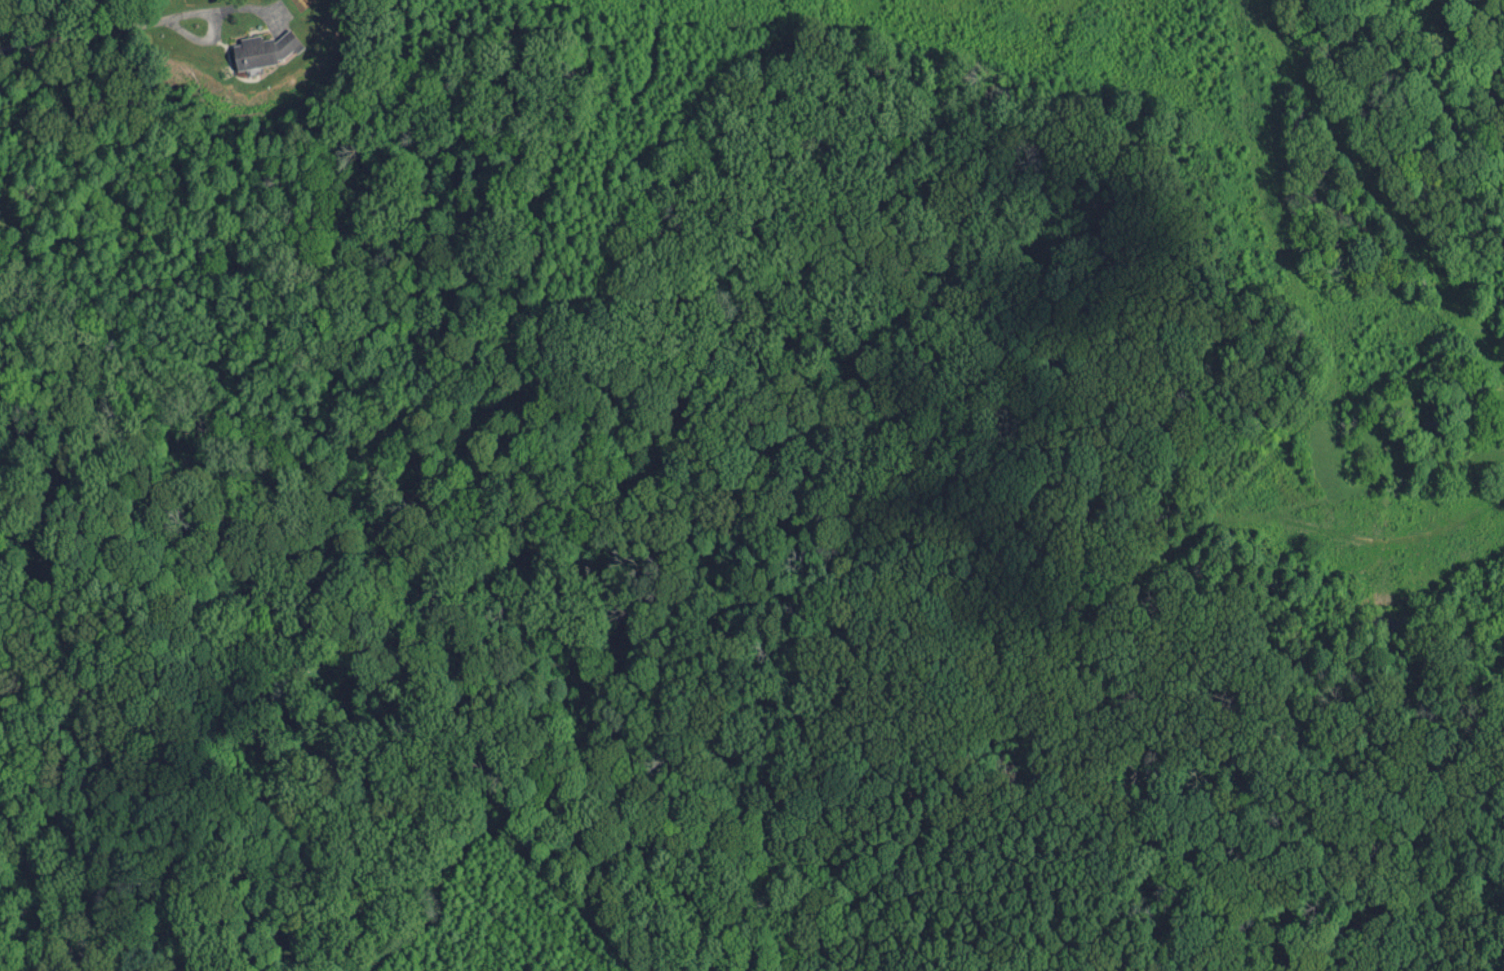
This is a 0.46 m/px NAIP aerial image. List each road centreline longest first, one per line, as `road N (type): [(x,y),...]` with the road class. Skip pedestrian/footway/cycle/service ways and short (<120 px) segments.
road 1 (residential): [(1503,213),(1339,36),(1319,0)]

